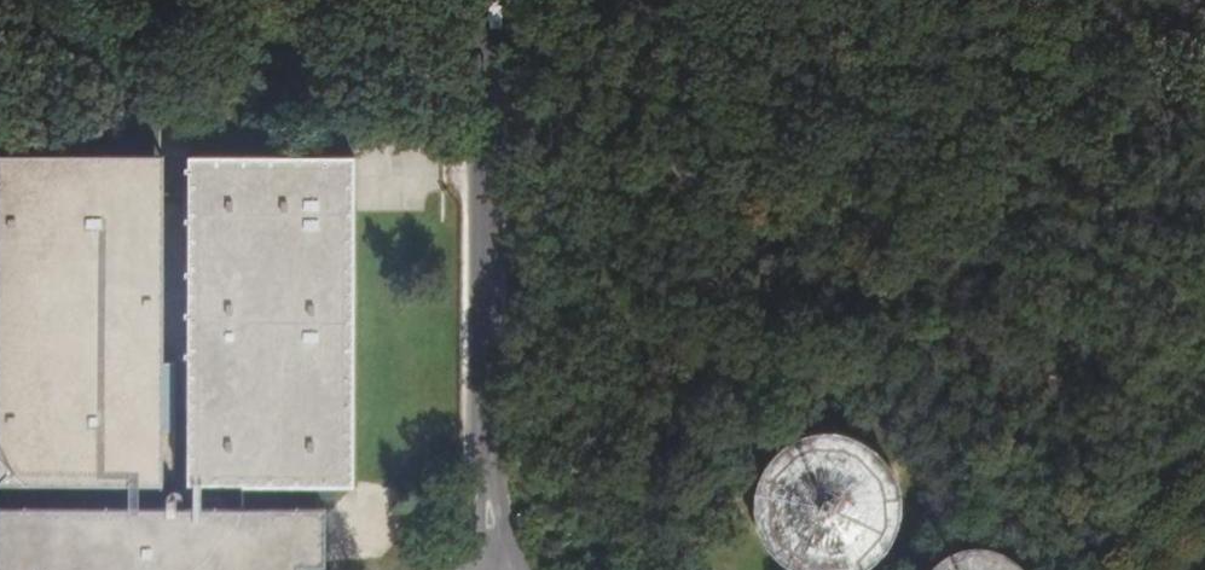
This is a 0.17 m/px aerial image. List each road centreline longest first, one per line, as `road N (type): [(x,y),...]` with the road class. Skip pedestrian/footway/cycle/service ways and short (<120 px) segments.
road 1 (unclassified): [(495,0),(479,372),(485,569)]

